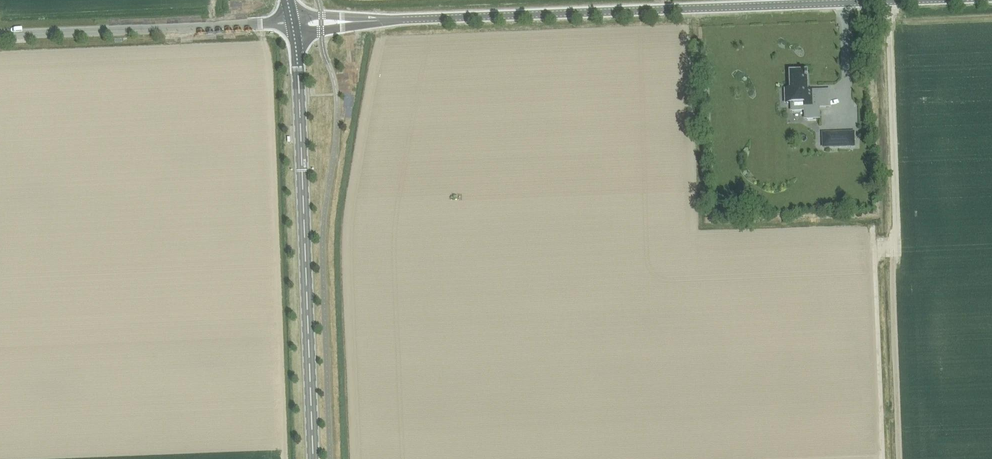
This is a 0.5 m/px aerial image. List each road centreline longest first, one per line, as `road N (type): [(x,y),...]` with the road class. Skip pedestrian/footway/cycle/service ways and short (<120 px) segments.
road 1 (unclassified): [(352,21),(903,0)]
road 2 (tertiary): [(312,458),(294,32)]
road 3 (unclassified): [(0,34),(285,23)]
road 4 (track): [(888,1),(897,245),(873,245)]
road 5 (track): [(881,458),(873,226)]

